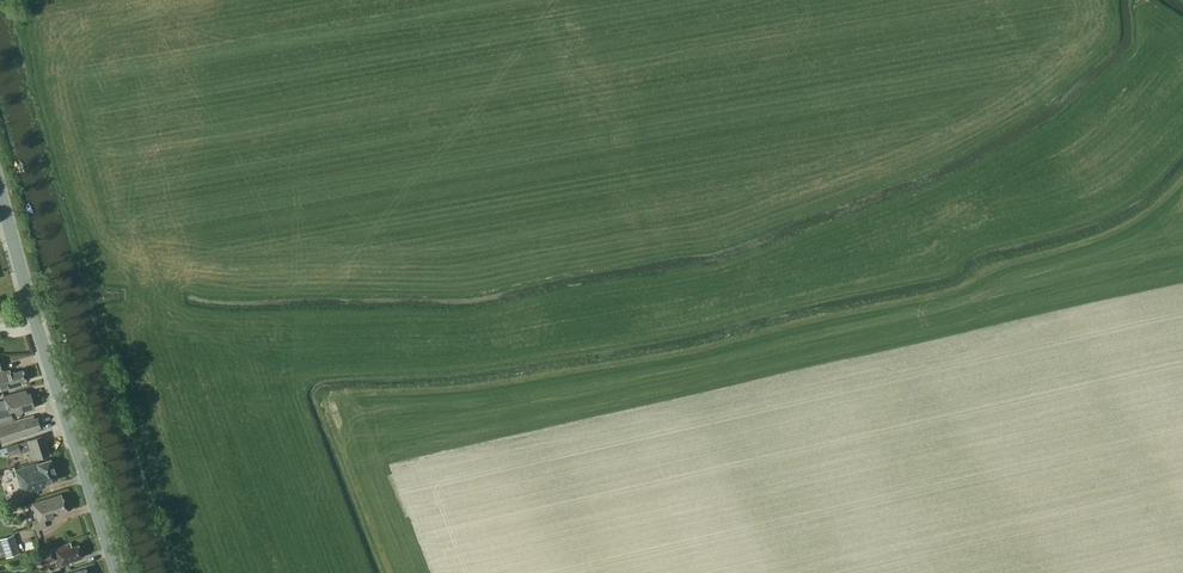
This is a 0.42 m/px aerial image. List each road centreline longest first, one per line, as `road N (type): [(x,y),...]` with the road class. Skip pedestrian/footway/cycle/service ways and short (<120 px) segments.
road 1 (secondary): [(117,572),(0,190)]

